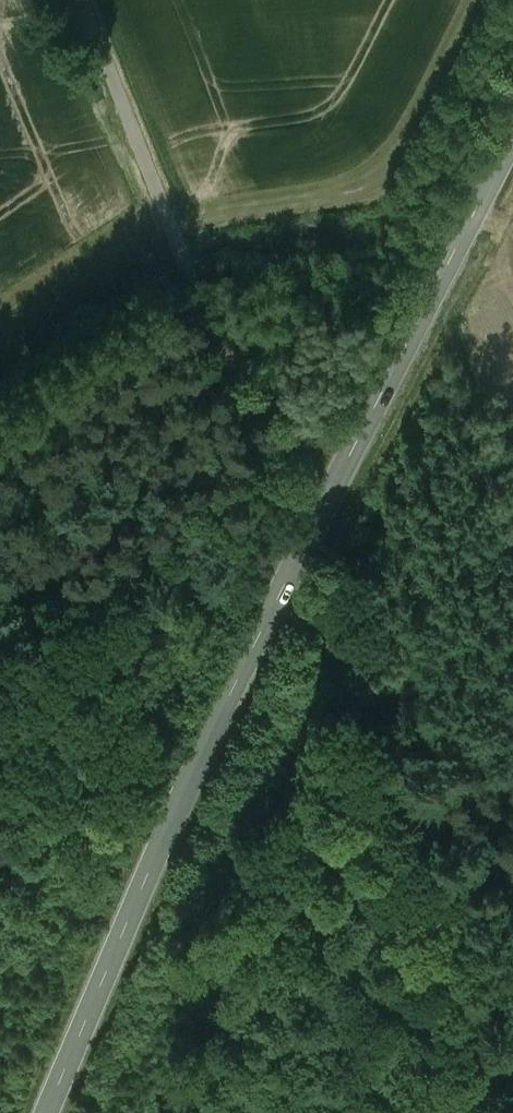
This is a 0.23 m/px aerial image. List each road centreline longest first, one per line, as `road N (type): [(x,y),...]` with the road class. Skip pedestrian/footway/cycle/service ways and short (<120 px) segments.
road 1 (secondary): [(46,1112),(172,817),(296,561)]
road 2 (unclassified): [(296,561),(80,0)]
road 3 (unclassified): [(509,1112),(296,561)]
road 4 (secondary): [(296,561),(512,136)]

